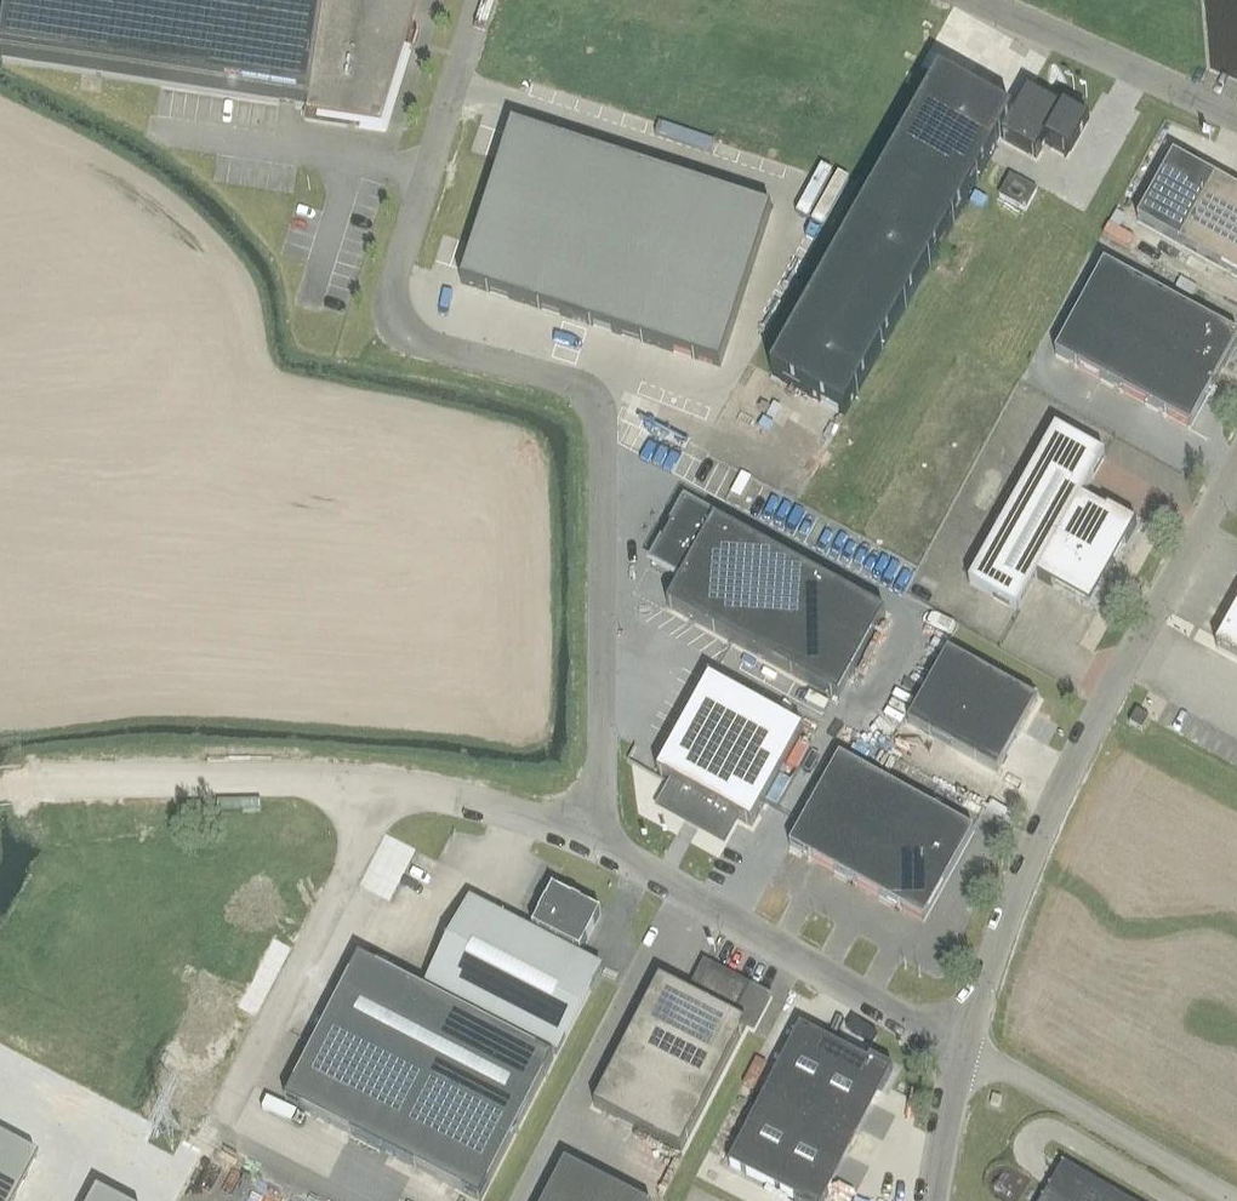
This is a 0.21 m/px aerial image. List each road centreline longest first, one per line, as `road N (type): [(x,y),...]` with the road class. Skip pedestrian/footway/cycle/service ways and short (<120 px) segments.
road 1 (unclassified): [(478,0),(392,302),(413,334),(554,375),(576,385),(599,413),(601,761),(588,842)]
road 2 (unclassified): [(964,1043),(1043,821),(1236,463)]
road 3 (unclassified): [(964,1043),(907,1021),(588,842)]
road 4 (unclassified): [(373,783),(352,855),(218,1122)]
road 5 (unclassified): [(373,783),(39,782)]
road 6 (unclassified): [(1236,116),(979,0)]
road 7 (unclassified): [(588,842),(500,810),(373,783)]
road 8 (unclassified): [(931,1200),(964,1043)]

